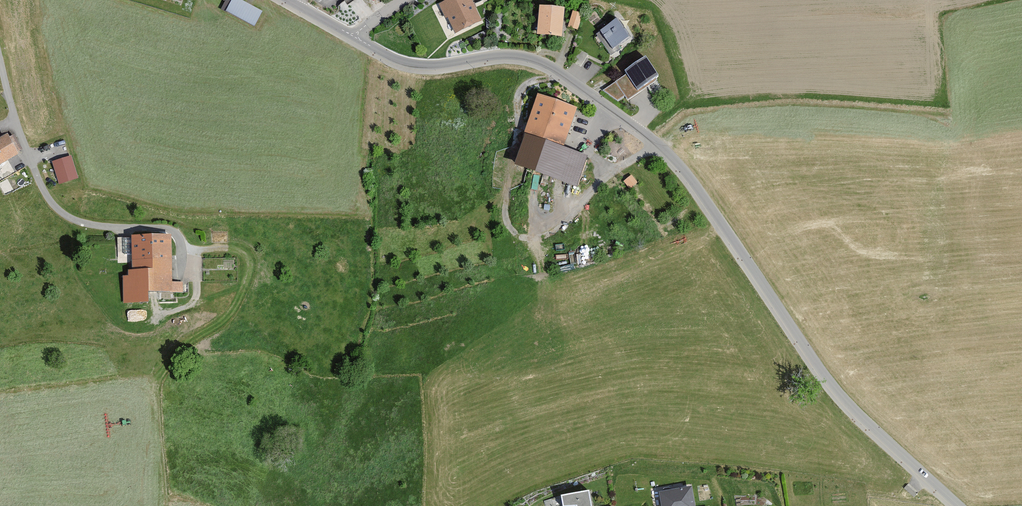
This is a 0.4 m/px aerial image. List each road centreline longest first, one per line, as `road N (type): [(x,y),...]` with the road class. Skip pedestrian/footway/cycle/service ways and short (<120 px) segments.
road 1 (unclassified): [(958,505),(853,409),(719,217),(650,135),(546,63),(495,55),(410,64),(352,35)]
road 2 (residential): [(0,67),(48,204),(84,226),(172,233),(190,272)]

